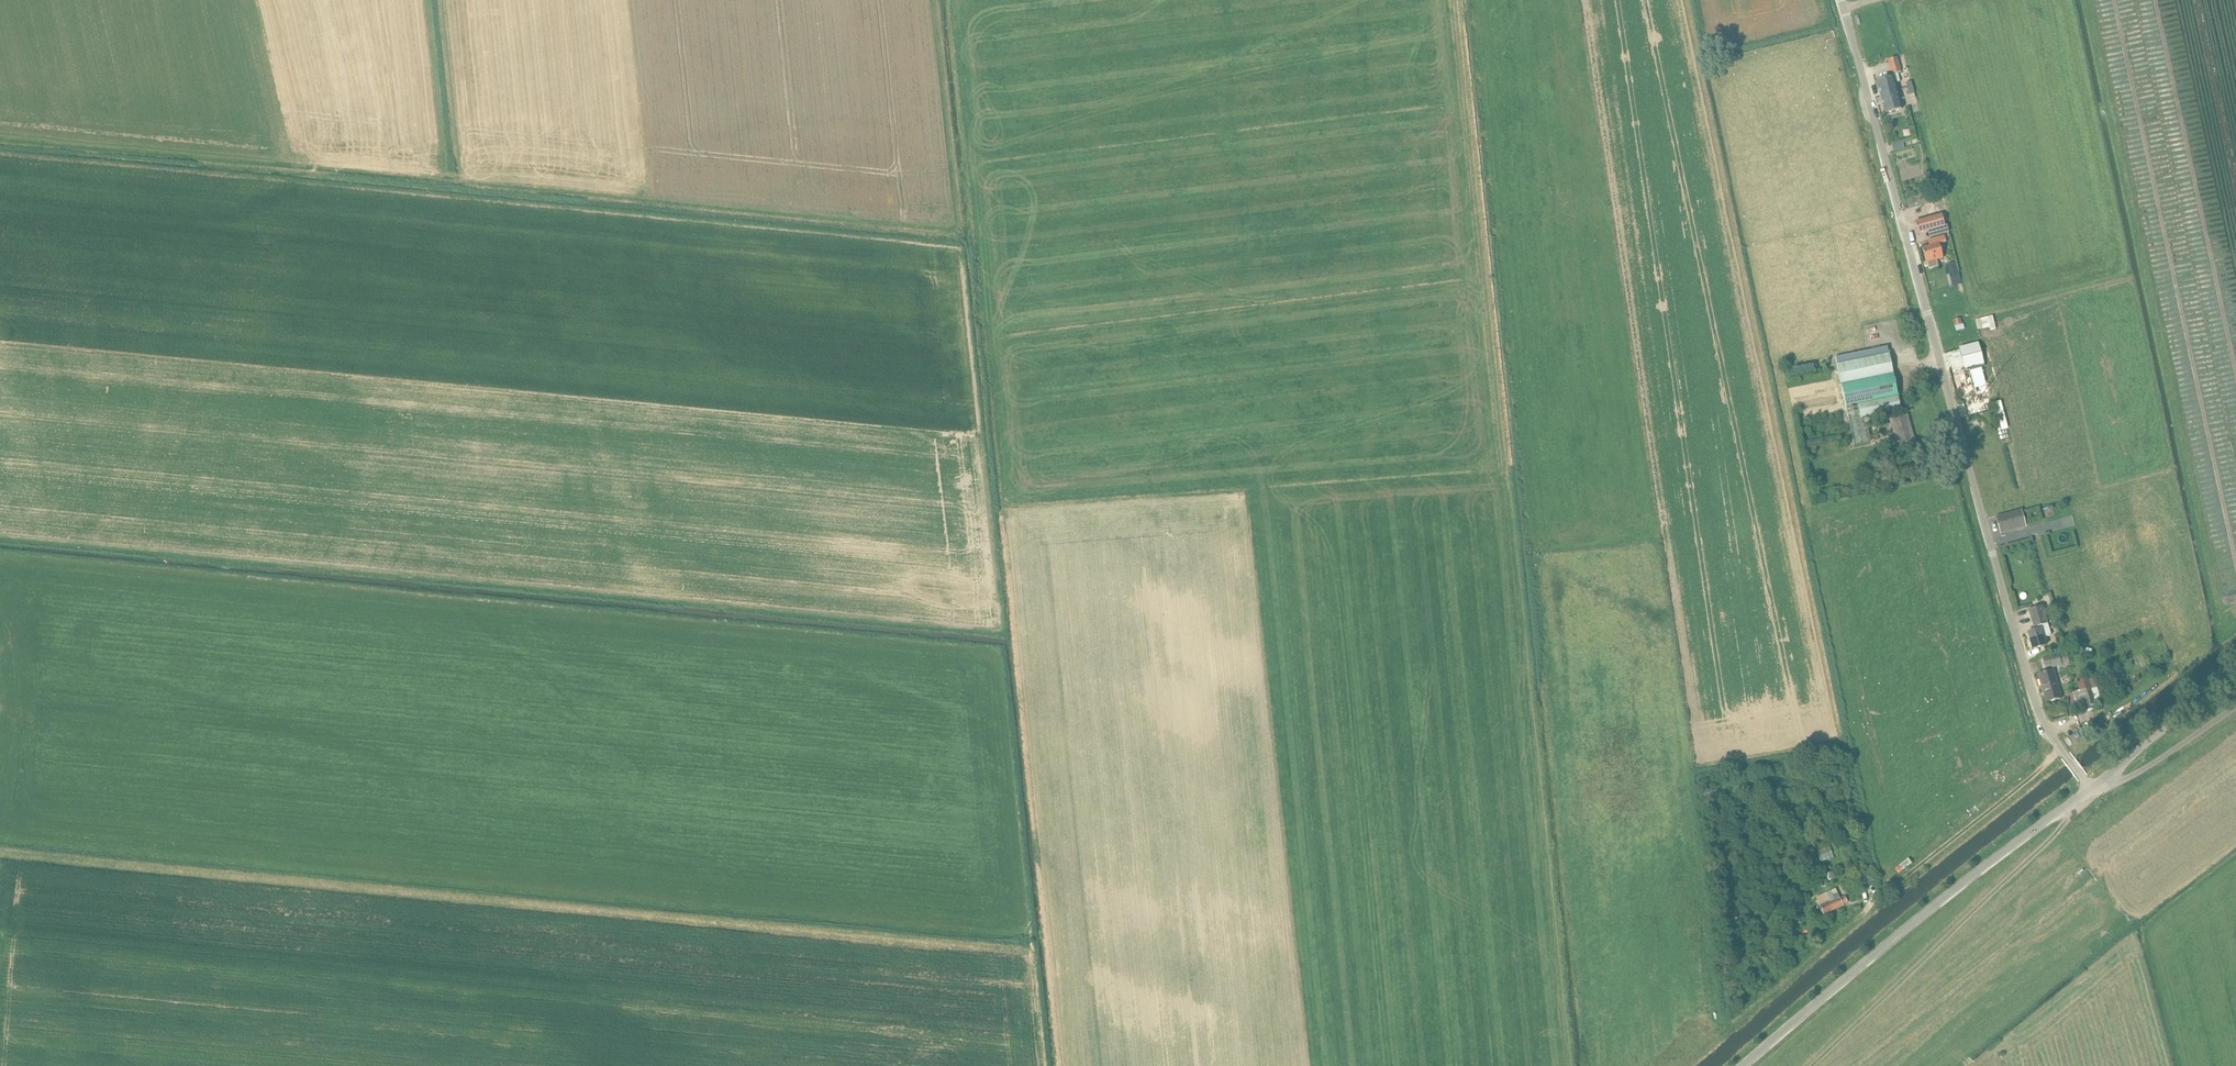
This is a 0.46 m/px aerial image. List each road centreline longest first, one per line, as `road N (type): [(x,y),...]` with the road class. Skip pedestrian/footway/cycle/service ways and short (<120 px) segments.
road 1 (unclassified): [(2096,786),(2037,708),(1841,0)]
road 2 (unclassified): [(1743,1065),(2096,786)]
road 3 (unclassified): [(2096,786),(2235,677)]
road 4 (unclassified): [(2096,786),(2143,771),(2235,711)]

